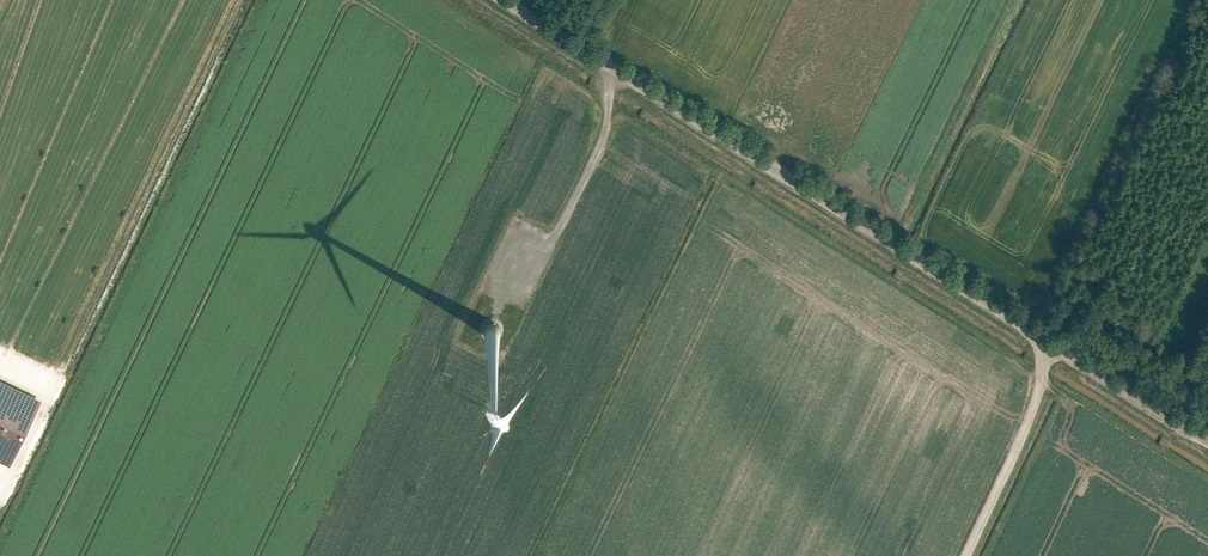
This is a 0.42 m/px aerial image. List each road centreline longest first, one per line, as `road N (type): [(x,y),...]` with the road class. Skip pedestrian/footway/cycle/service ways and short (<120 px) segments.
road 1 (unclassified): [(507,0),(1207,447)]
road 2 (track): [(522,286),(607,136),(613,67)]
road 3 (track): [(1046,341),(1033,407),(963,555)]

